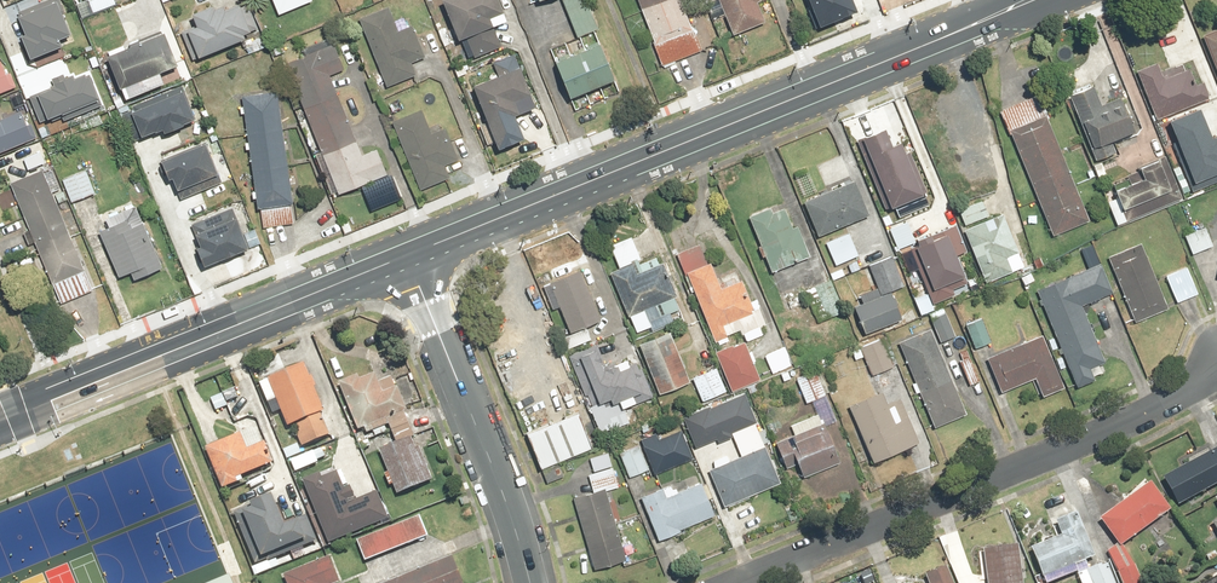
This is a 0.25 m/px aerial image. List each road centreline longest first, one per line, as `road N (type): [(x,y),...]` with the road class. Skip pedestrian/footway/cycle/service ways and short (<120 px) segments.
road 1 (secondary): [(403,259),(1032,0)]
road 2 (residential): [(1216,364),(1151,414),(740,582)]
road 3 (secondary): [(0,421),(403,259)]
road 4 (unclassified): [(525,582),(477,425),(403,259)]

